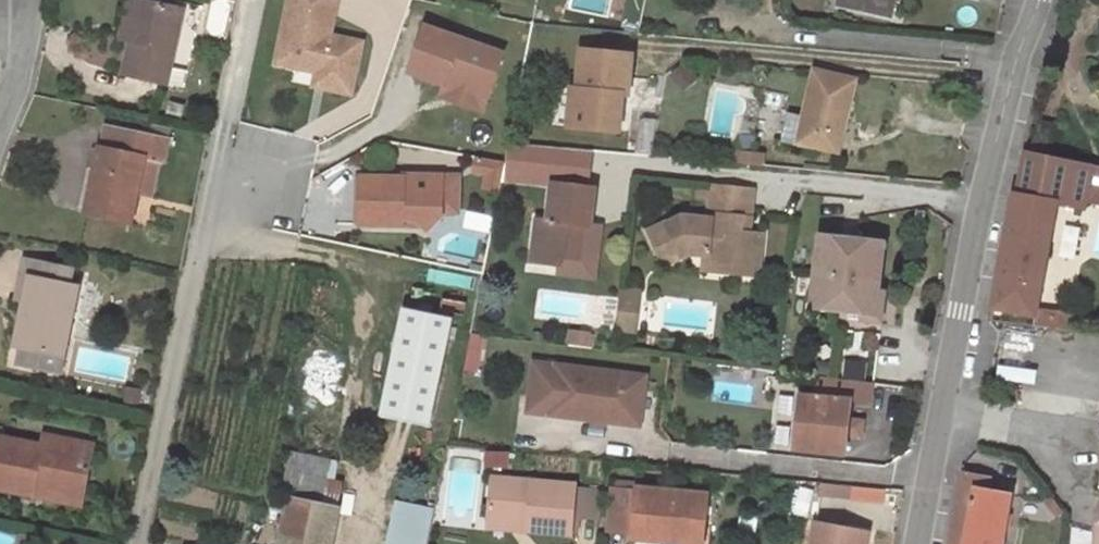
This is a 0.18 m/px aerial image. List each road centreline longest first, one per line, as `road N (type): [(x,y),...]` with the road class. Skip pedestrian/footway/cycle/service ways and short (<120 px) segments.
road 1 (residential): [(917,543),(980,208),(1018,51),(1040,0)]
road 2 (residential): [(258,185),(207,232),(142,543)]
road 3 (residential): [(11,0),(13,89),(0,125)]

